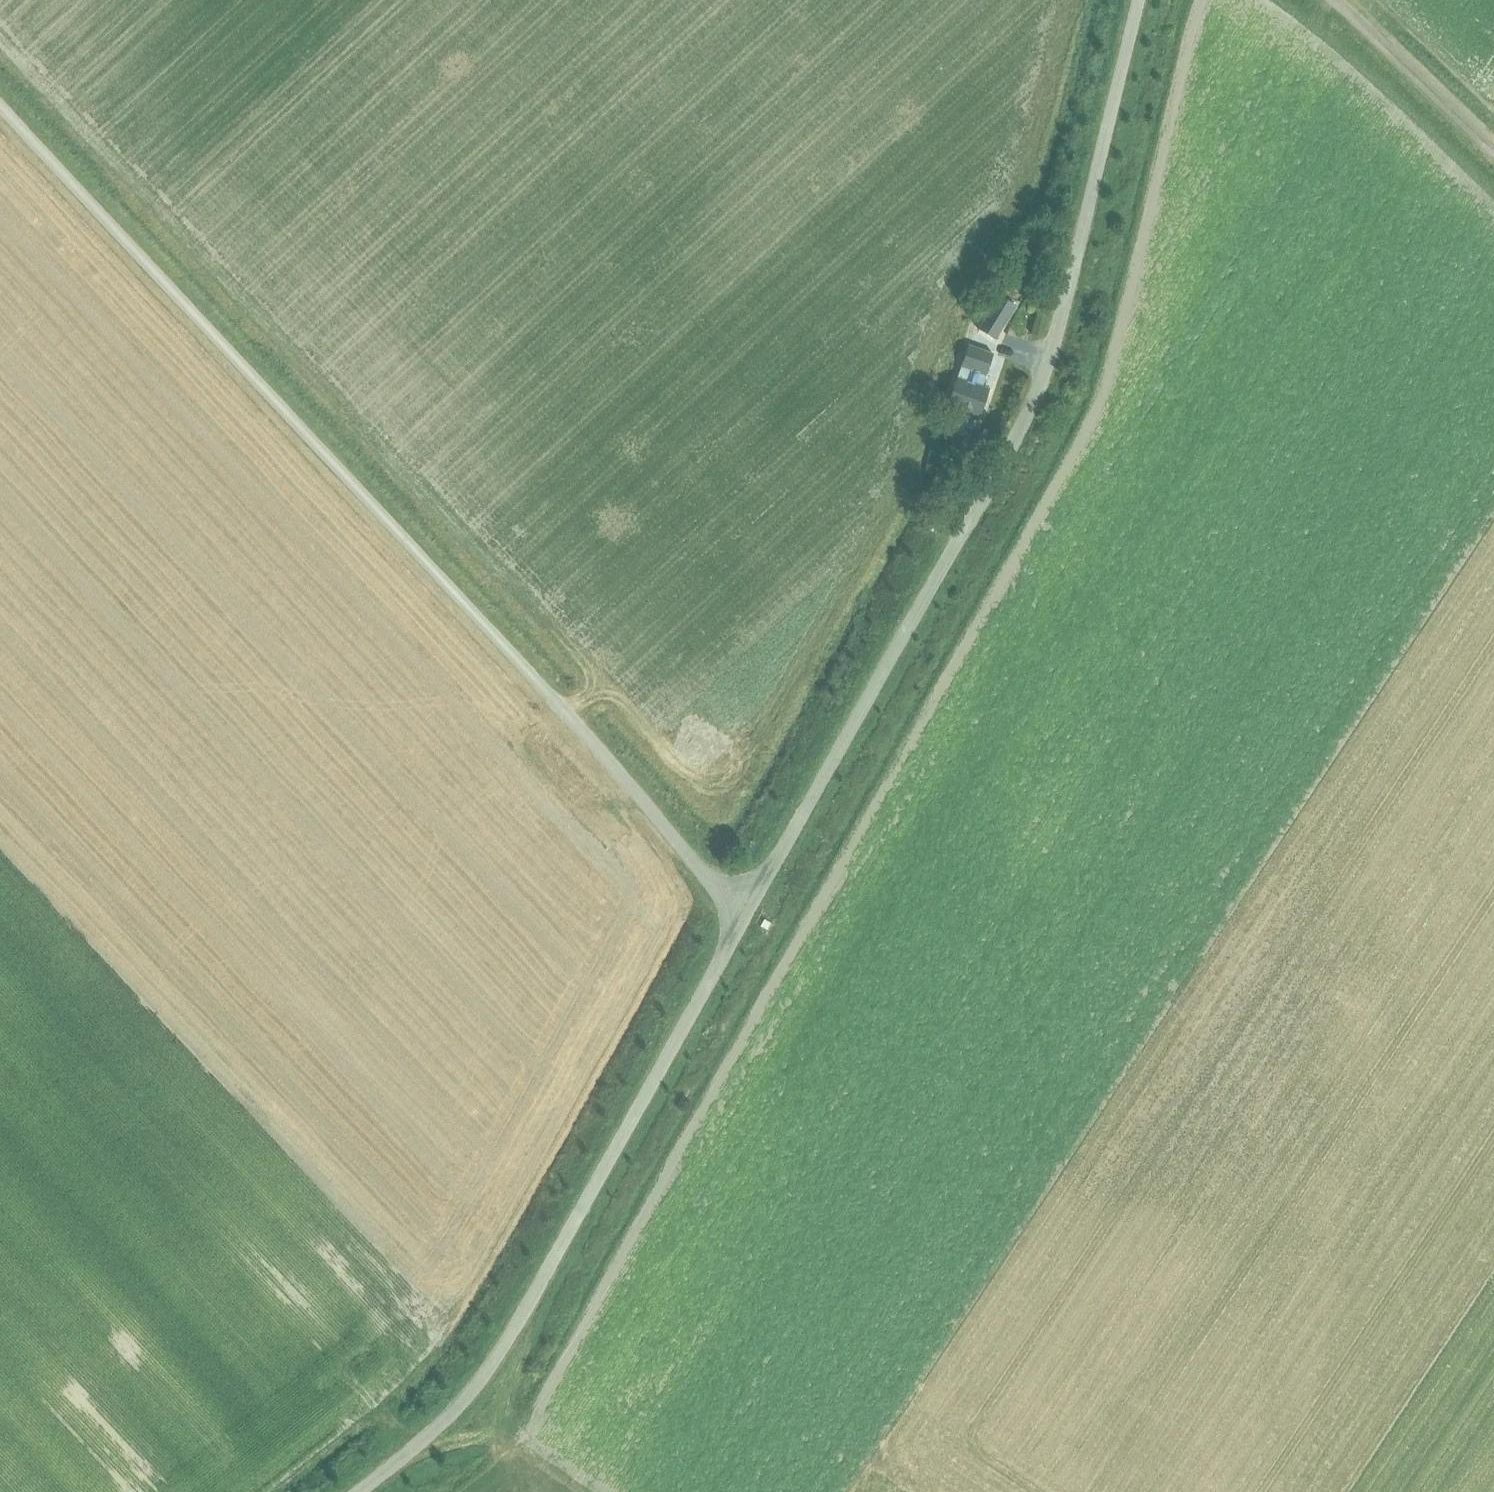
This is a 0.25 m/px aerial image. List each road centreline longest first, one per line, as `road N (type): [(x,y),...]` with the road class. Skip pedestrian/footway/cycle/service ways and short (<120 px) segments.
road 1 (unclassified): [(746,913),(726,899),(395,529),(0,105)]
road 2 (unclassified): [(746,913),(1029,410),(1051,351),(1136,0)]
road 3 (unclassified): [(359,1491),(481,1379),(746,913)]
road 4 (track): [(1333,0),(1493,151)]

